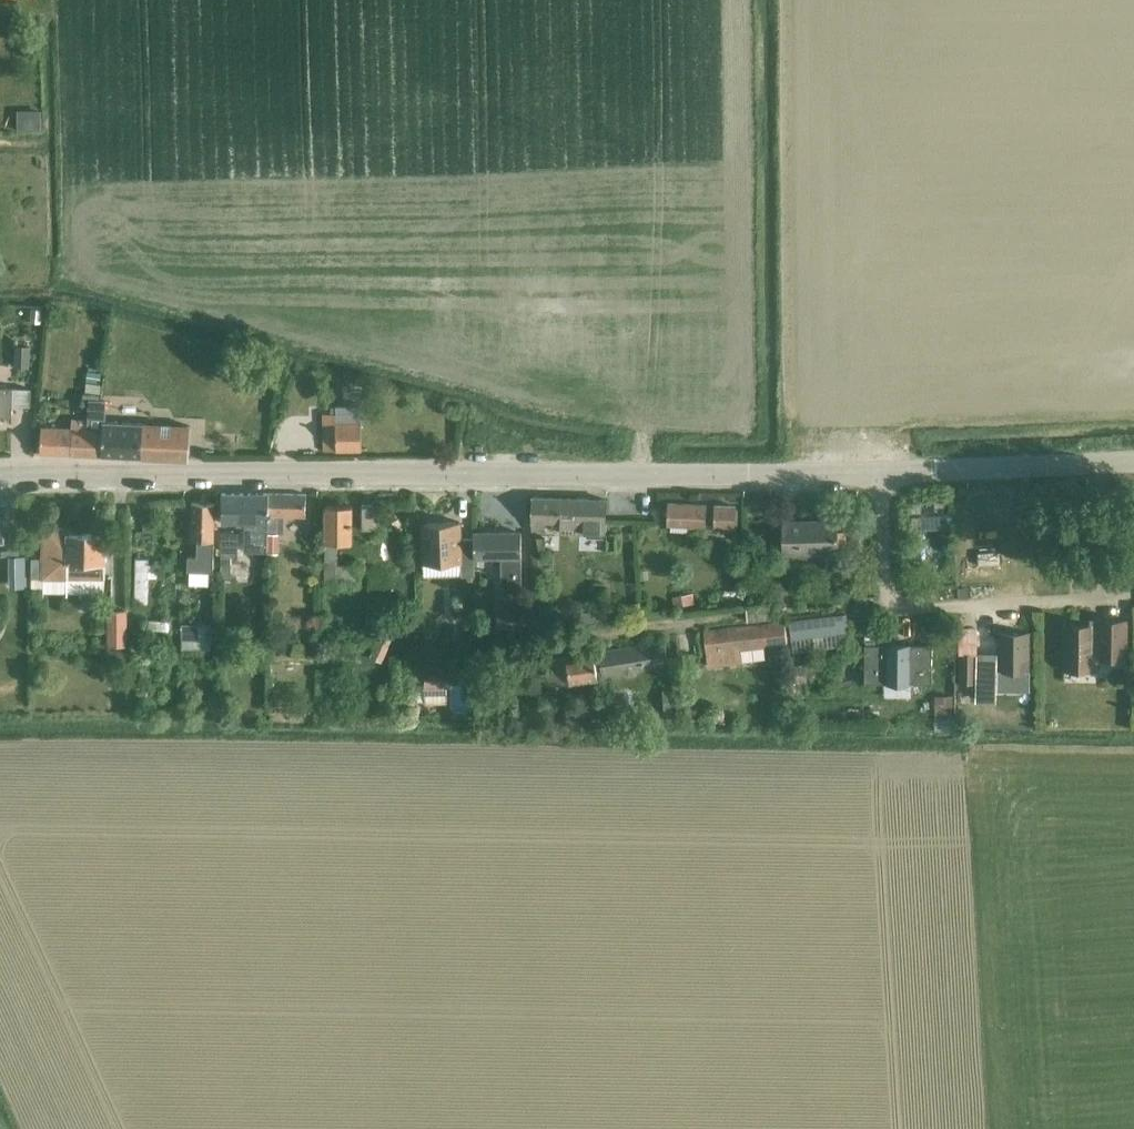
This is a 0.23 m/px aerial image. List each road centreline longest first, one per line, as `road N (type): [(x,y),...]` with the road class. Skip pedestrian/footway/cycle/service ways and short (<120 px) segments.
road 1 (tertiary): [(0,473),(66,467),(879,469)]
road 2 (residential): [(879,469),(886,587),(896,601),(1133,597)]
road 3 (tertiary): [(879,469),(1133,456)]

